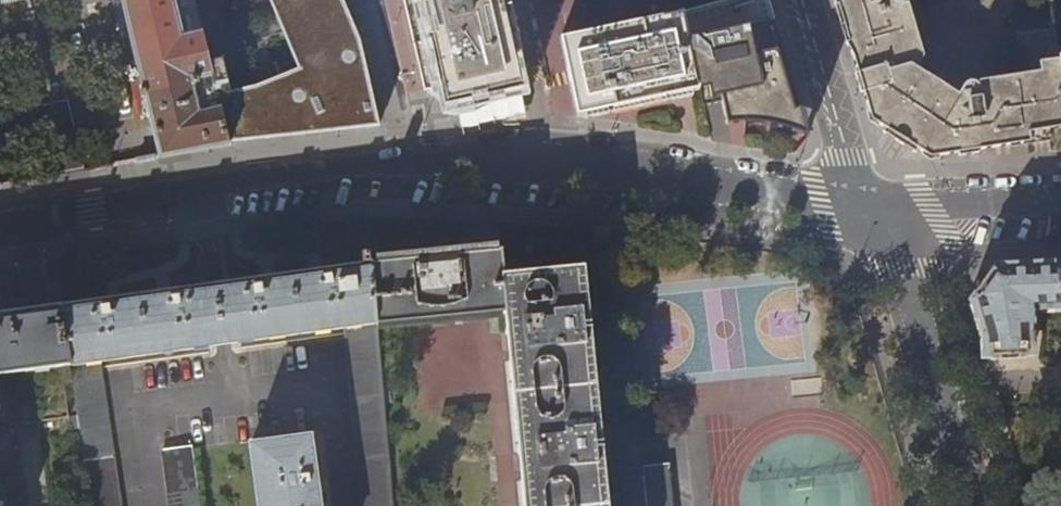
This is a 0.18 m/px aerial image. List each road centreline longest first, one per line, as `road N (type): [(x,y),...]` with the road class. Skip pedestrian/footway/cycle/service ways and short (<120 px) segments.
road 1 (residential): [(0,229),(483,159),(875,212)]
road 2 (residential): [(875,212),(807,0)]
road 3 (residential): [(875,212),(902,268),(936,388)]
road 4 (residential): [(875,212),(1060,202)]
road 5 (residential): [(936,388),(1060,378)]
road 6 (residential): [(936,388),(971,505)]

